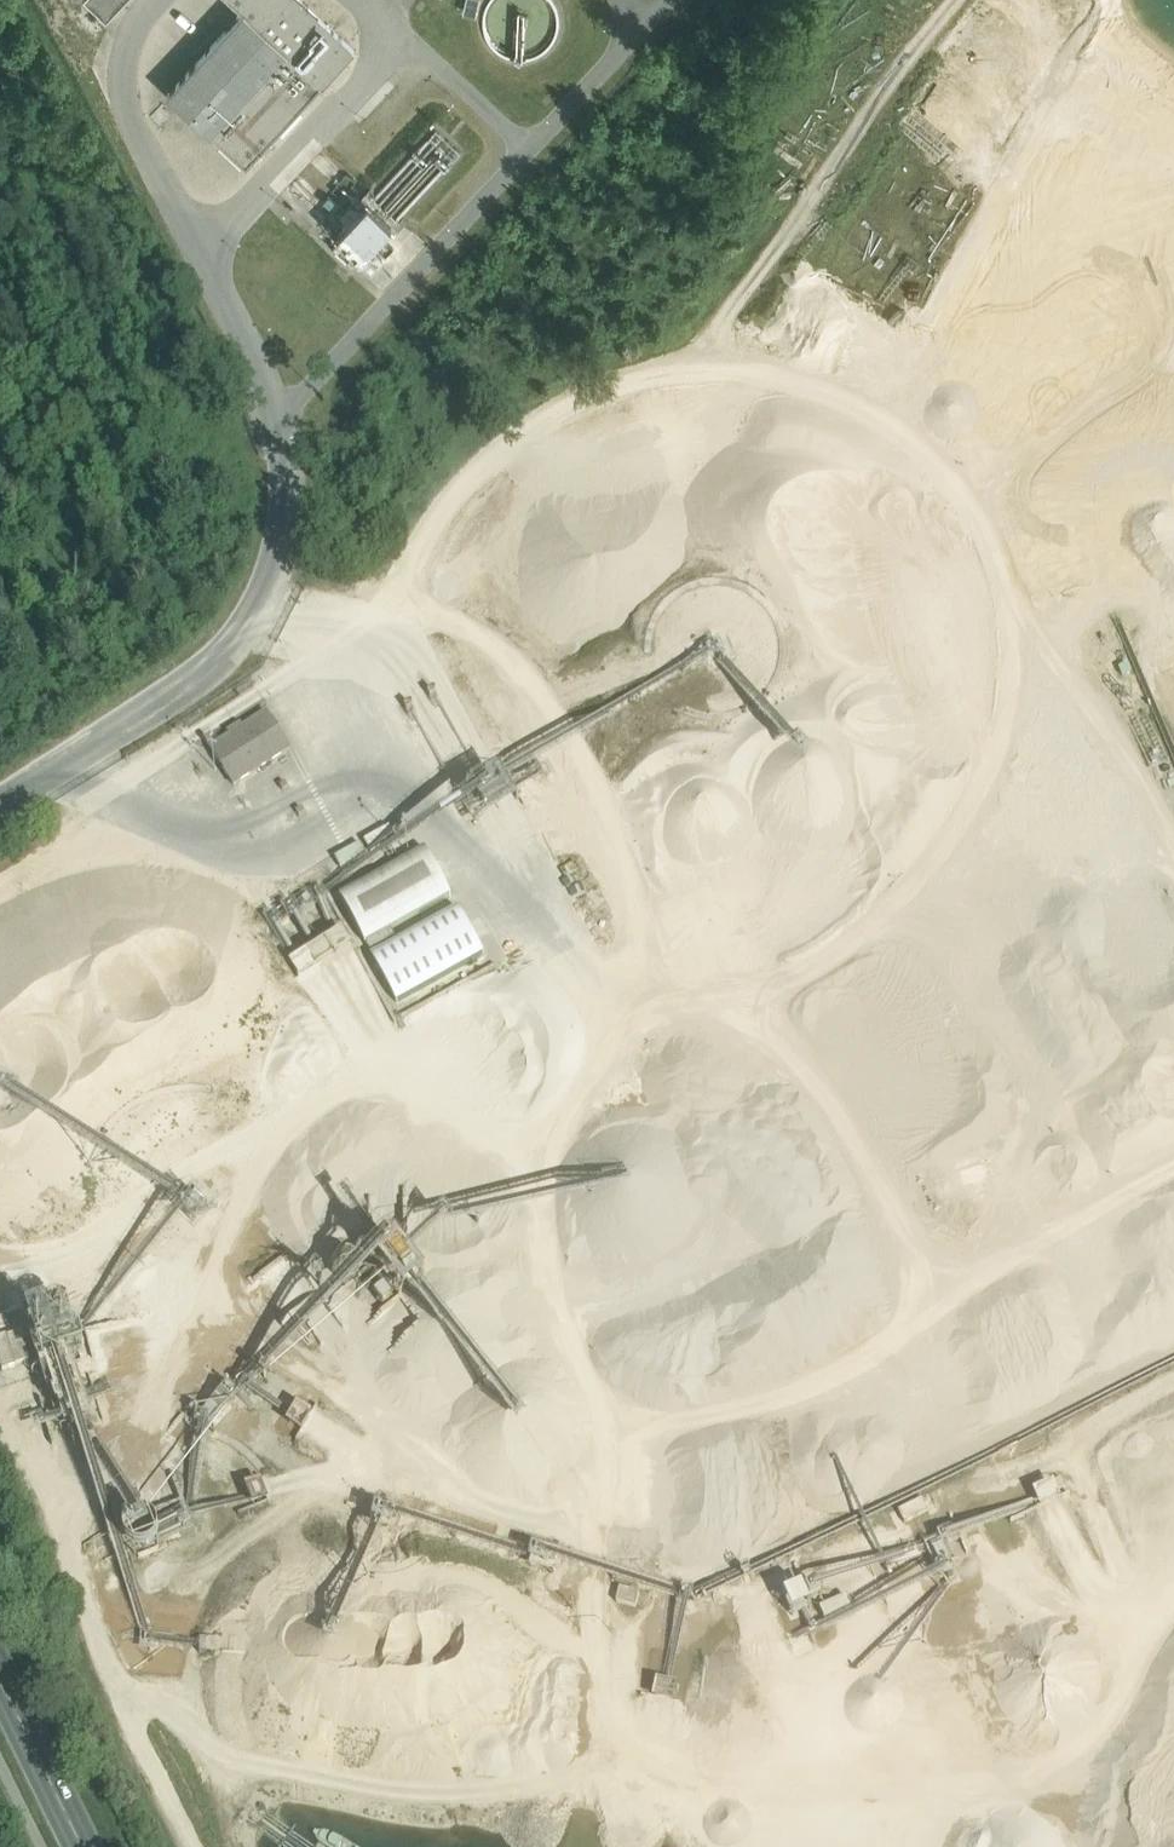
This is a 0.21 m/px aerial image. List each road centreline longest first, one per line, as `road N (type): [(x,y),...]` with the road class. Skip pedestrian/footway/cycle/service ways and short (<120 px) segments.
road 1 (primary): [(0,1665),(86,1846)]

